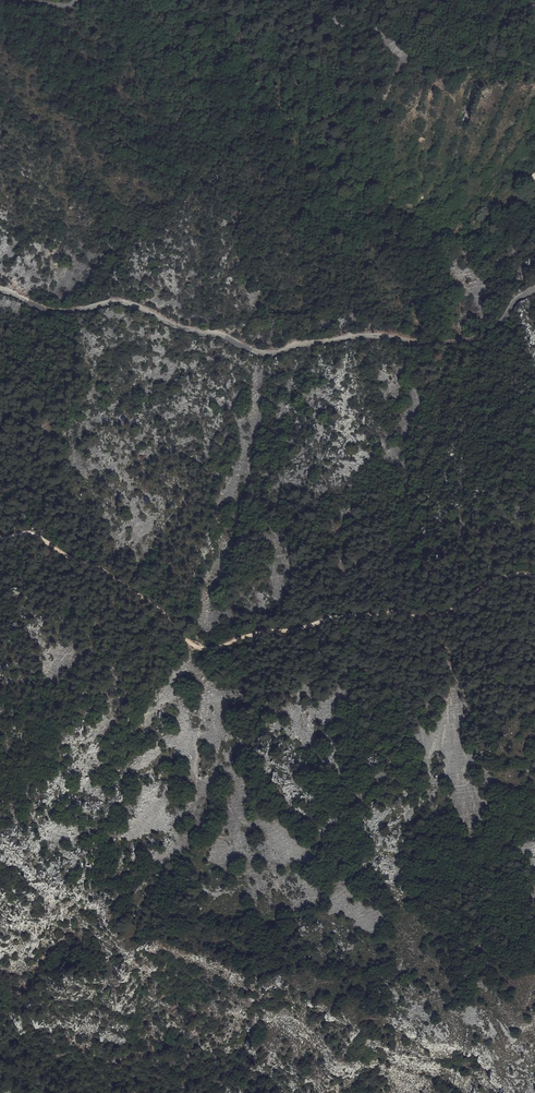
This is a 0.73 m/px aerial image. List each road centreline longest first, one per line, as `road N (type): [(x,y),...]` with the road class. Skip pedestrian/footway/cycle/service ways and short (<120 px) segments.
road 1 (track): [(0,537),(39,537),(97,568),(208,649),(360,614),(427,618),(500,579),(534,578)]
road 2 (unclassified): [(0,292),(42,309),(134,306),(264,354),(367,336),(463,342),(491,333),(534,289)]

